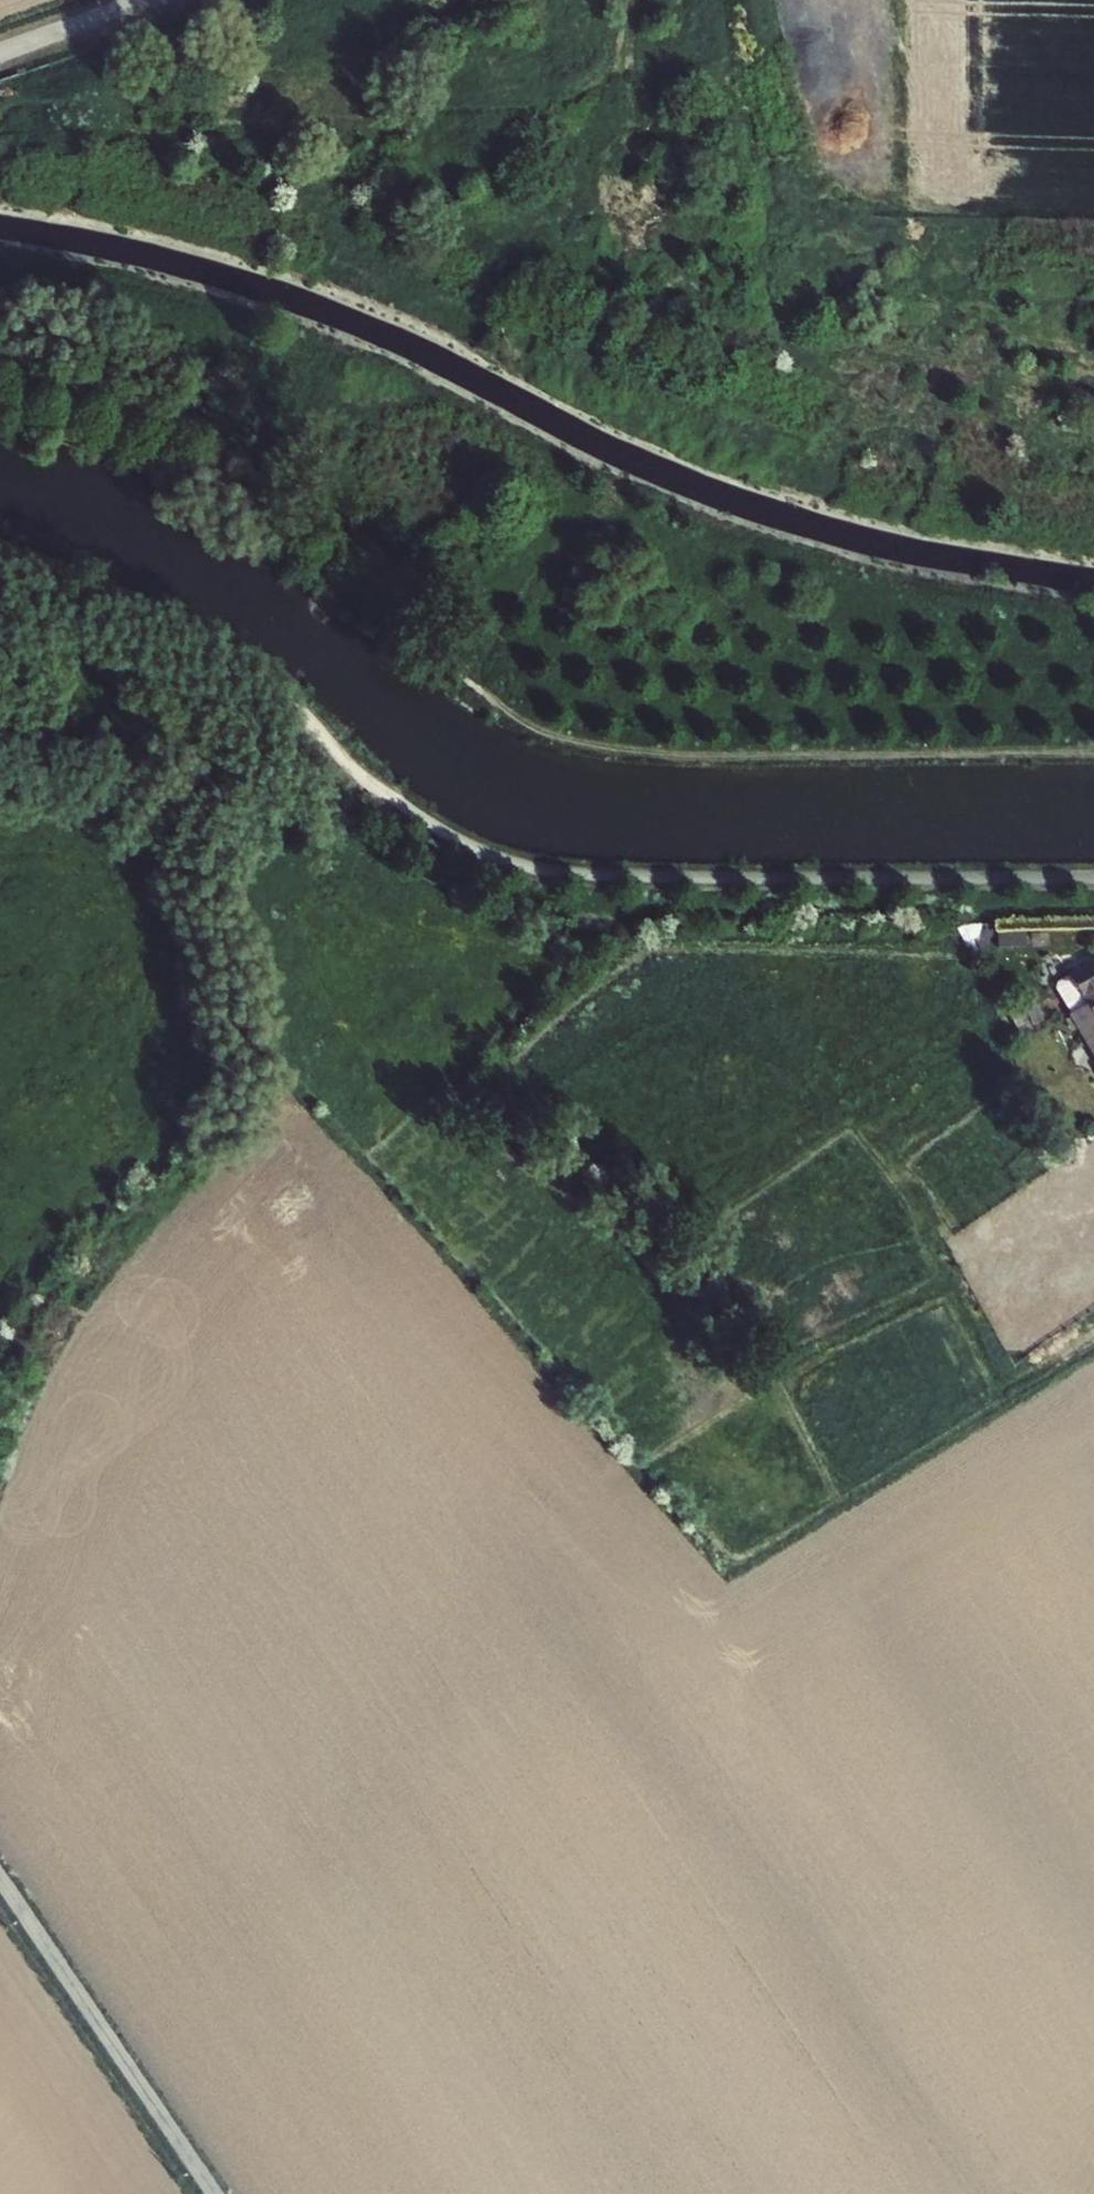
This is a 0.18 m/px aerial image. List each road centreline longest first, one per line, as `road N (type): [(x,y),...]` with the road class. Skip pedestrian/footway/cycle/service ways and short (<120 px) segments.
road 1 (track): [(210,2193),(0,1879)]
road 2 (unclassified): [(147,0),(0,52)]

